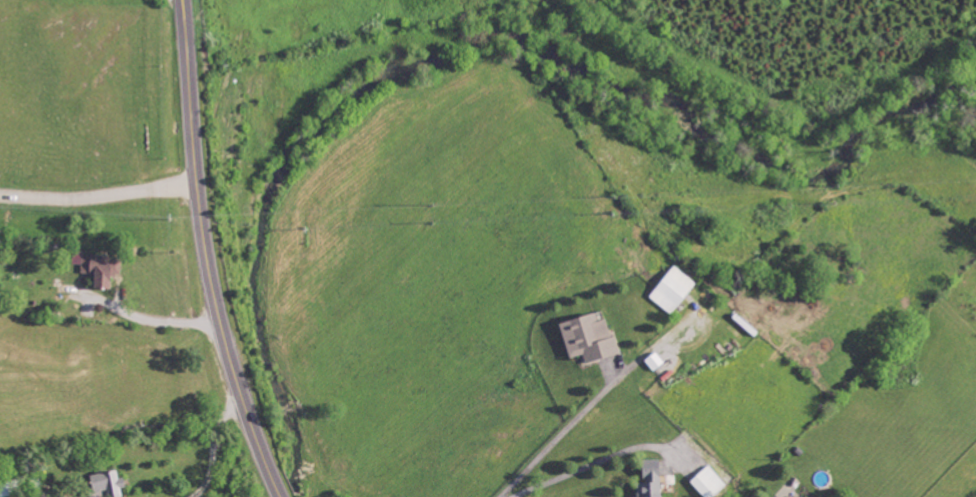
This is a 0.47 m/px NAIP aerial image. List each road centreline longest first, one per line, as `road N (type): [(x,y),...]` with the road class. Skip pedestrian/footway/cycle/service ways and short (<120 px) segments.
road 1 (primary): [(282,496),(242,394),(211,276),(184,0)]

